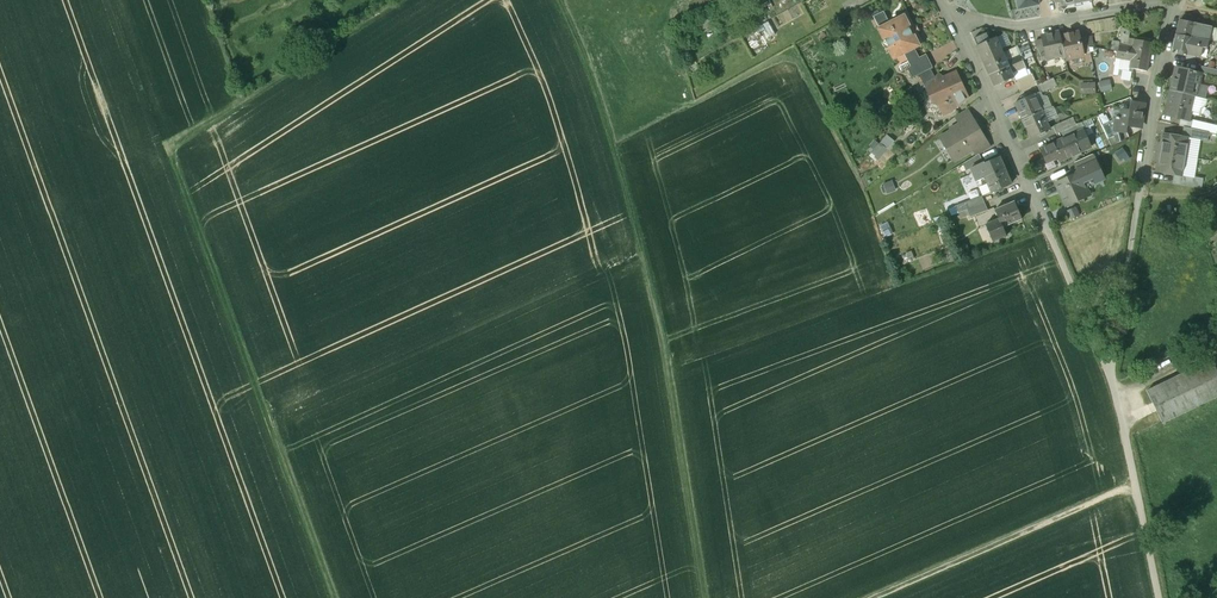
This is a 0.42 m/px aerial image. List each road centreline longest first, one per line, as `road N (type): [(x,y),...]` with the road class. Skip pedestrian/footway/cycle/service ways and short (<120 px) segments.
road 1 (track): [(409,0),(170,146),(332,597)]
road 2 (track): [(557,0),(640,246),(704,597)]
road 3 (track): [(1061,265),(1107,367),(1158,597)]
road 4 (track): [(876,597),(1135,485)]
road 5 (residential): [(949,14),(1047,231)]
road 6 (residential): [(1173,6),(1055,23),(949,14)]
road 7 (residential): [(1140,193),(1173,6)]

